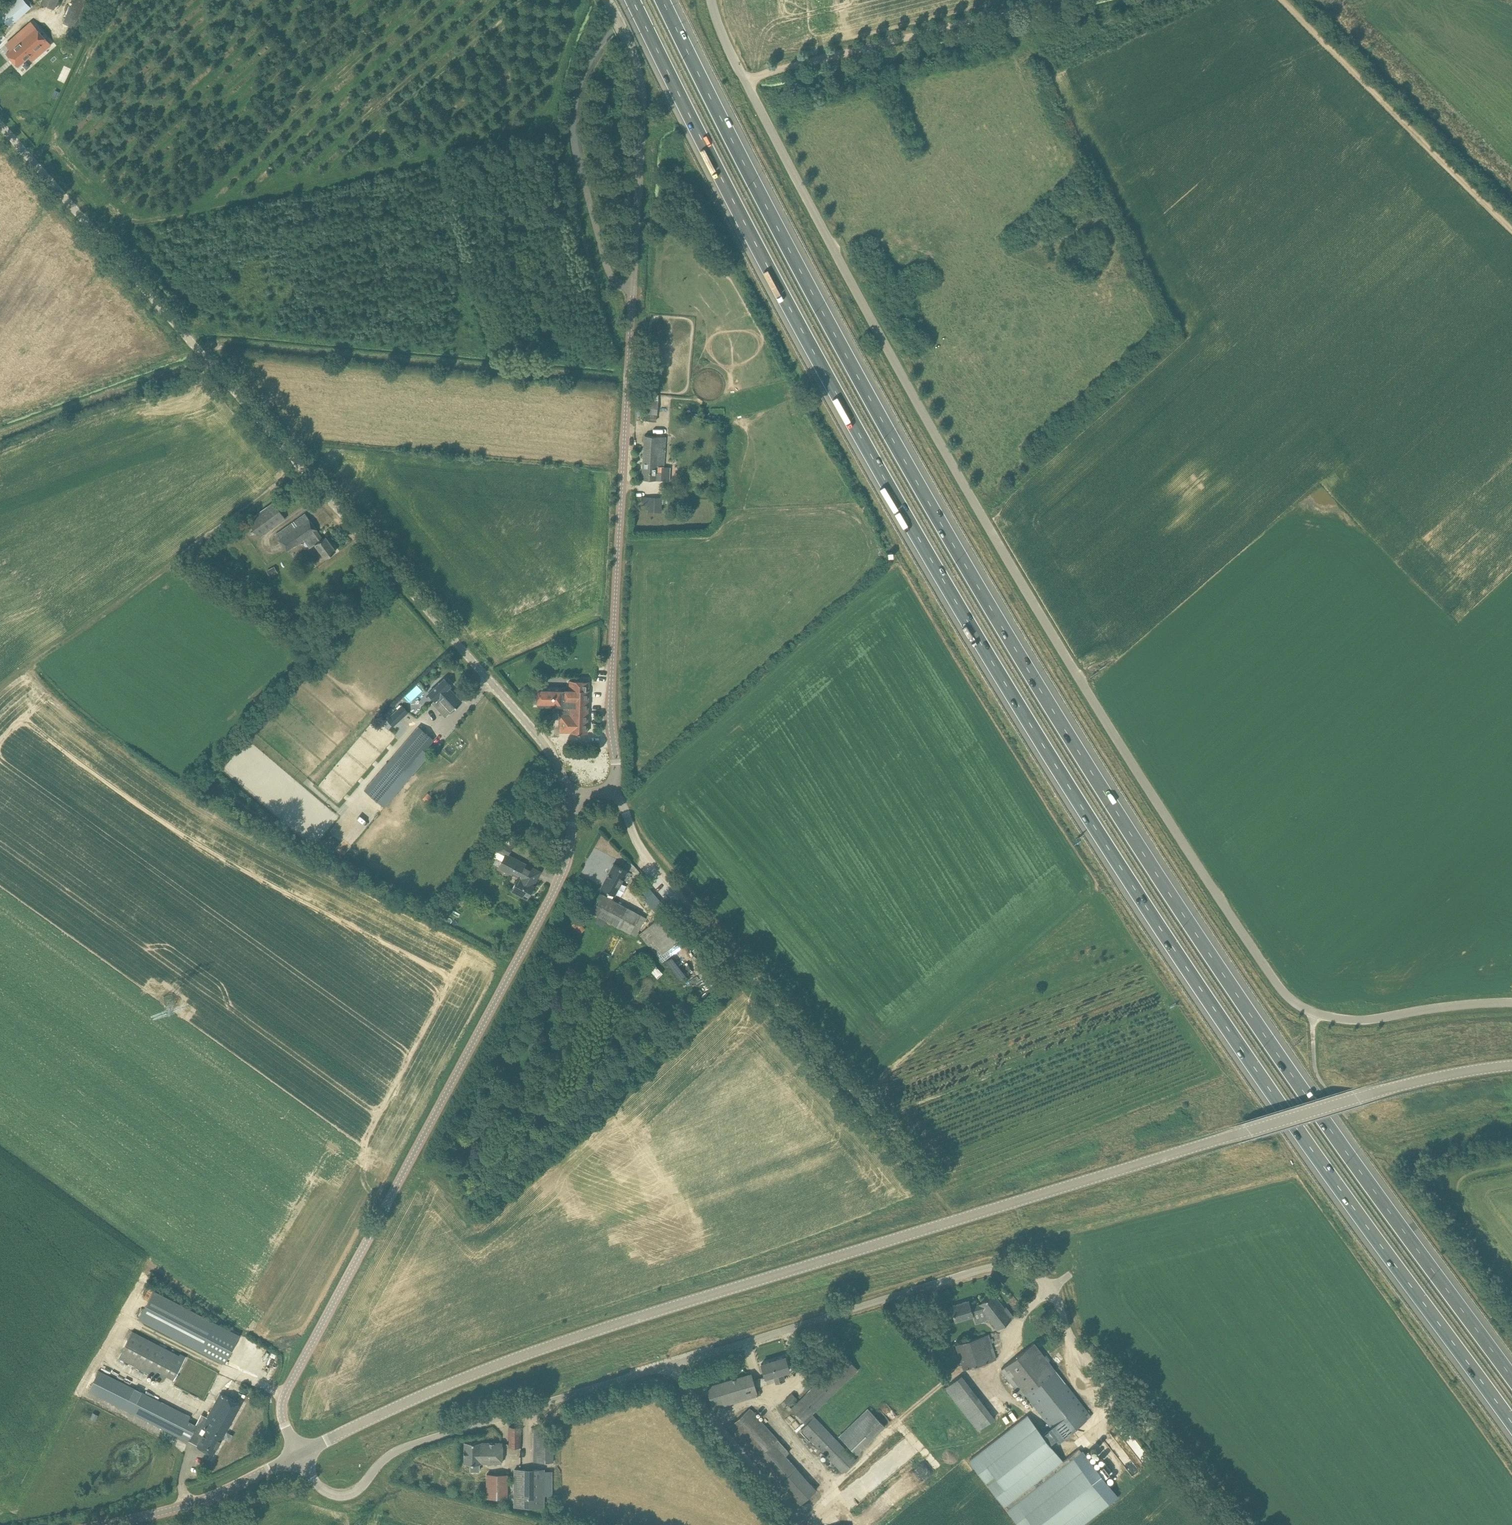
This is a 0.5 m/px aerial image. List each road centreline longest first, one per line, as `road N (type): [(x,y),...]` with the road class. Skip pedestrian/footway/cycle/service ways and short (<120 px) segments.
road 1 (motorway): [(633,0),(897,498),(1003,678),(1185,959),(1511,1405)]
road 2 (motorway): [(1511,1369),(1210,946),(1019,655),(662,0)]
road 3 (unclassified): [(1511,1002),(1333,1019),(1298,1007),(1275,983),(1074,670),(932,424),(712,0)]
road 4 (unclassified): [(300,1454),(418,1396),(548,1345),(1361,1098),(1511,1067)]
road 5 (unclassified): [(570,799),(535,732),(0,125)]
road 6 (unclassified): [(617,791),(610,708),(643,74),(608,0)]
road 7 (unclassified): [(300,1454),(285,1423),(285,1394),(551,905),(571,848),(570,799)]
road 8 (unclassified): [(1233,1524),(1086,1363),(1050,1287),(1017,1266),(666,1364)]
road 9 (unclassified): [(926,1174),(659,870),(637,843),(617,791)]
road 10 (unclassified): [(300,1454),(327,1493),(353,1493),(404,1447),(666,1364)]
road 11 (track): [(0,688),(302,468)]
road 12 (track): [(1282,0),(1511,232)]
road 13 (track): [(746,73),(1042,0)]
road 14 (unclassified): [(103,1524),(192,1505),(300,1454)]
road 15 (unclassified): [(801,1524),(666,1364)]

